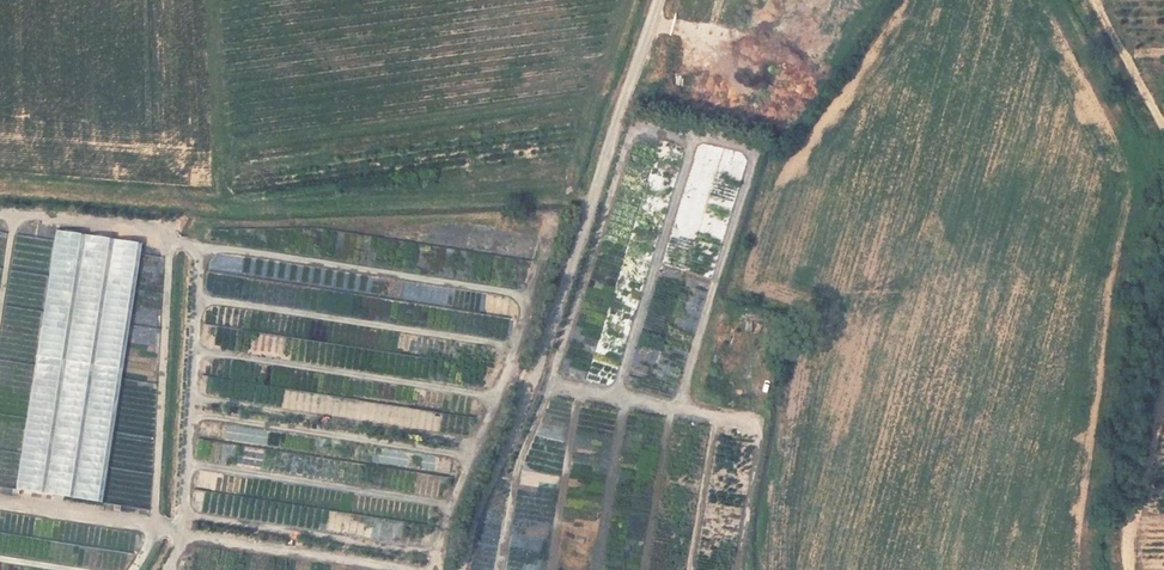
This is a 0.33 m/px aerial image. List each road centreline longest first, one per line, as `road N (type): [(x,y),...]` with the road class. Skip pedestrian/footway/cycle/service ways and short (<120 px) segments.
road 1 (track): [(656,0),(458,569)]

